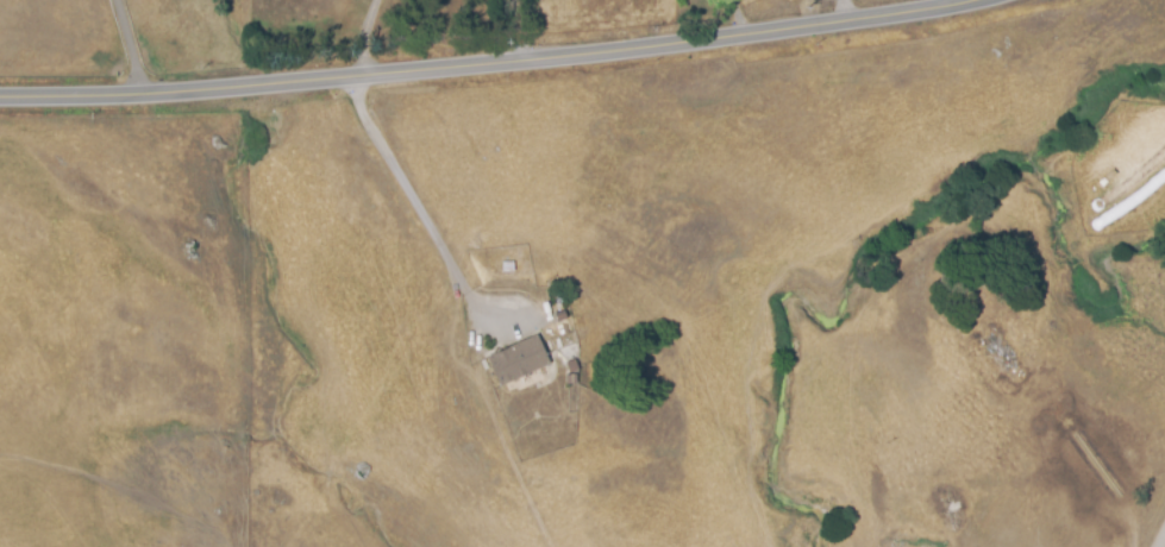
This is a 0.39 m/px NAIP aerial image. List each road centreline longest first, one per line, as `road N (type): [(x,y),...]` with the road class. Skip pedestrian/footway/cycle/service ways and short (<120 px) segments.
road 1 (tertiary): [(974,0),(779,34),(521,63),(150,99),(0,101)]

